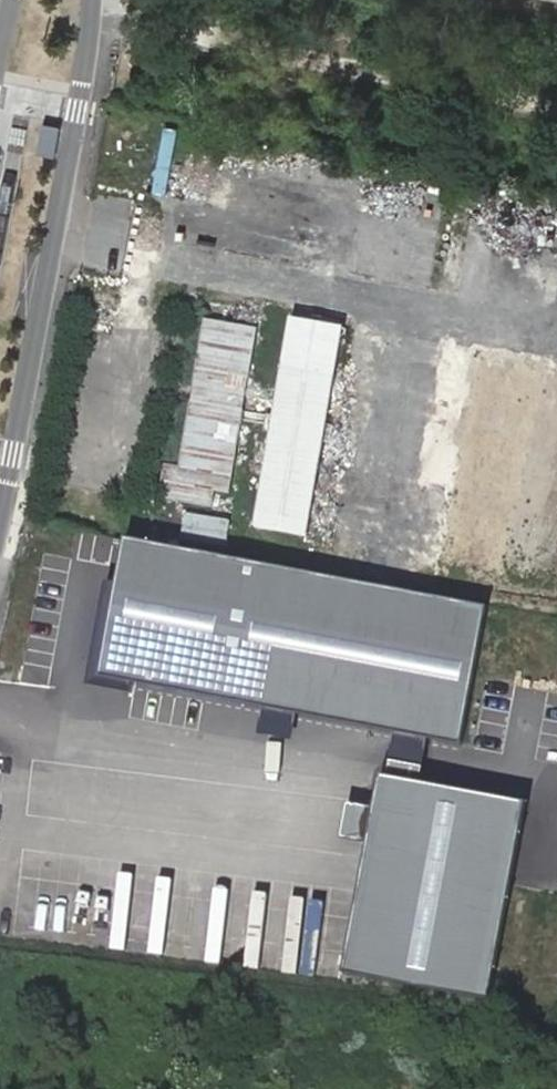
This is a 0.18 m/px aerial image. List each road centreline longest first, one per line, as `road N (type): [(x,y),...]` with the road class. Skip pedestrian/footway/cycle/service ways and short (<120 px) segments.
road 1 (unclassified): [(0,515),(92,0)]

